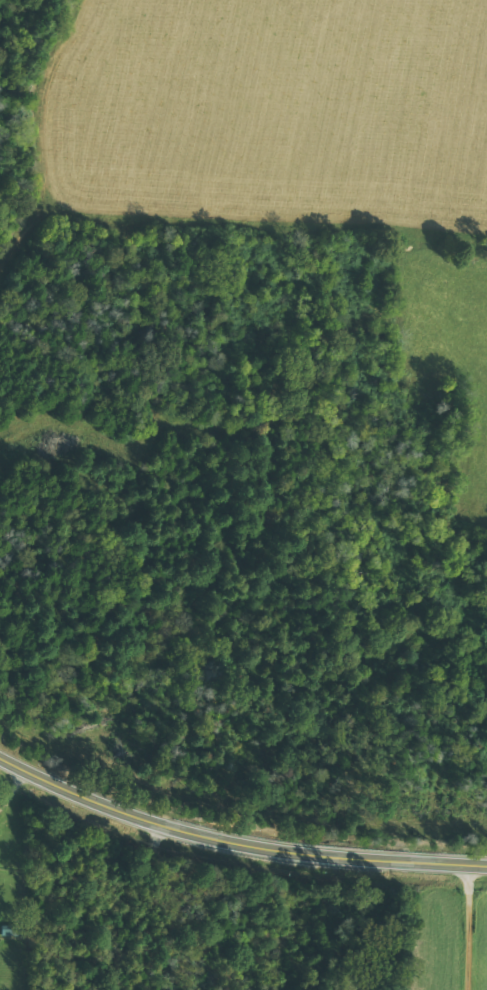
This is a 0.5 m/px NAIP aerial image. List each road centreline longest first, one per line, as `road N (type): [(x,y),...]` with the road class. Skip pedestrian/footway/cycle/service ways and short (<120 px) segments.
road 1 (secondary): [(486,866),(313,857),(192,831),(87,796),(0,753)]

